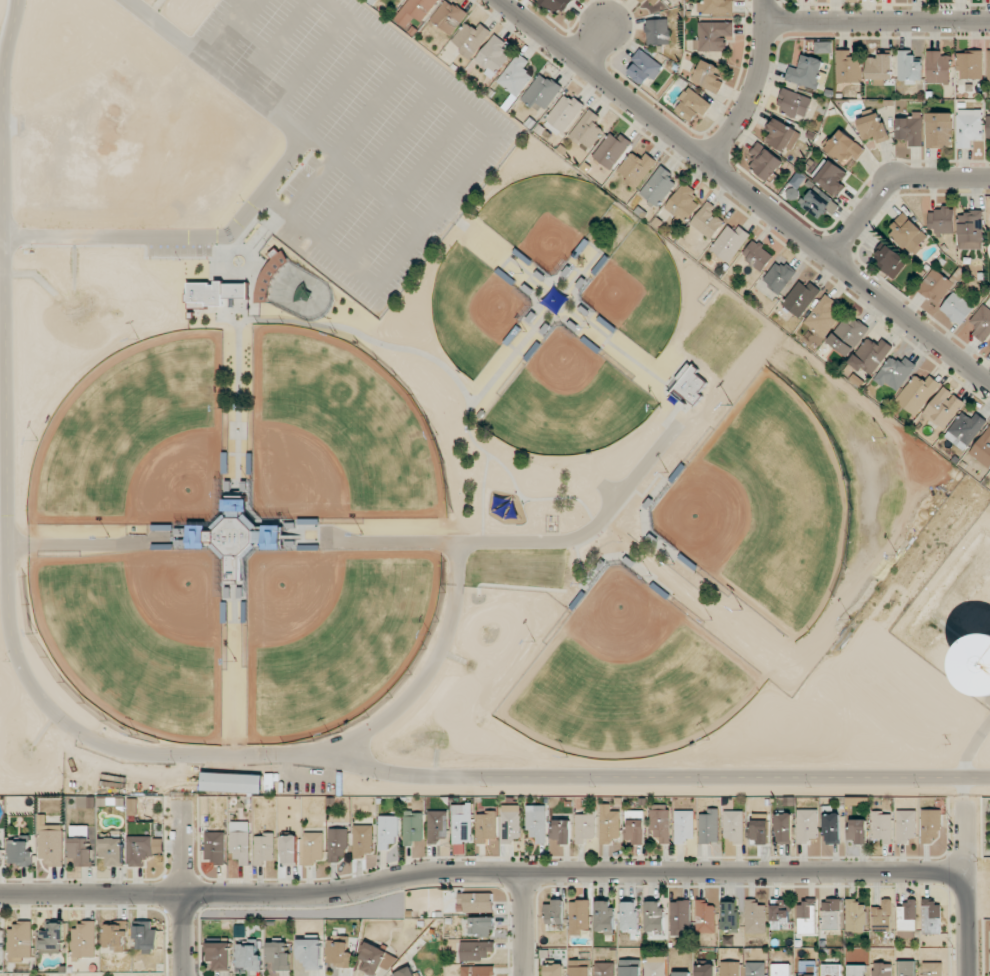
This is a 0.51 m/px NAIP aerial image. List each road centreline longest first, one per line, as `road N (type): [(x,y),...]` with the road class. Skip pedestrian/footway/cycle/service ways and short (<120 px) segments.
road 1 (residential): [(0,899),(324,899),(431,870),(966,877)]
road 2 (residential): [(989,382),(502,0)]
road 3 (residential): [(766,22),(989,22)]
road 4 (residential): [(833,259),(891,181),(989,179)]
road 5 (residential): [(965,792),(968,975)]
road 6 (residential): [(185,794),(187,975)]
road 7 (residential): [(766,0),(749,102),(708,161)]

